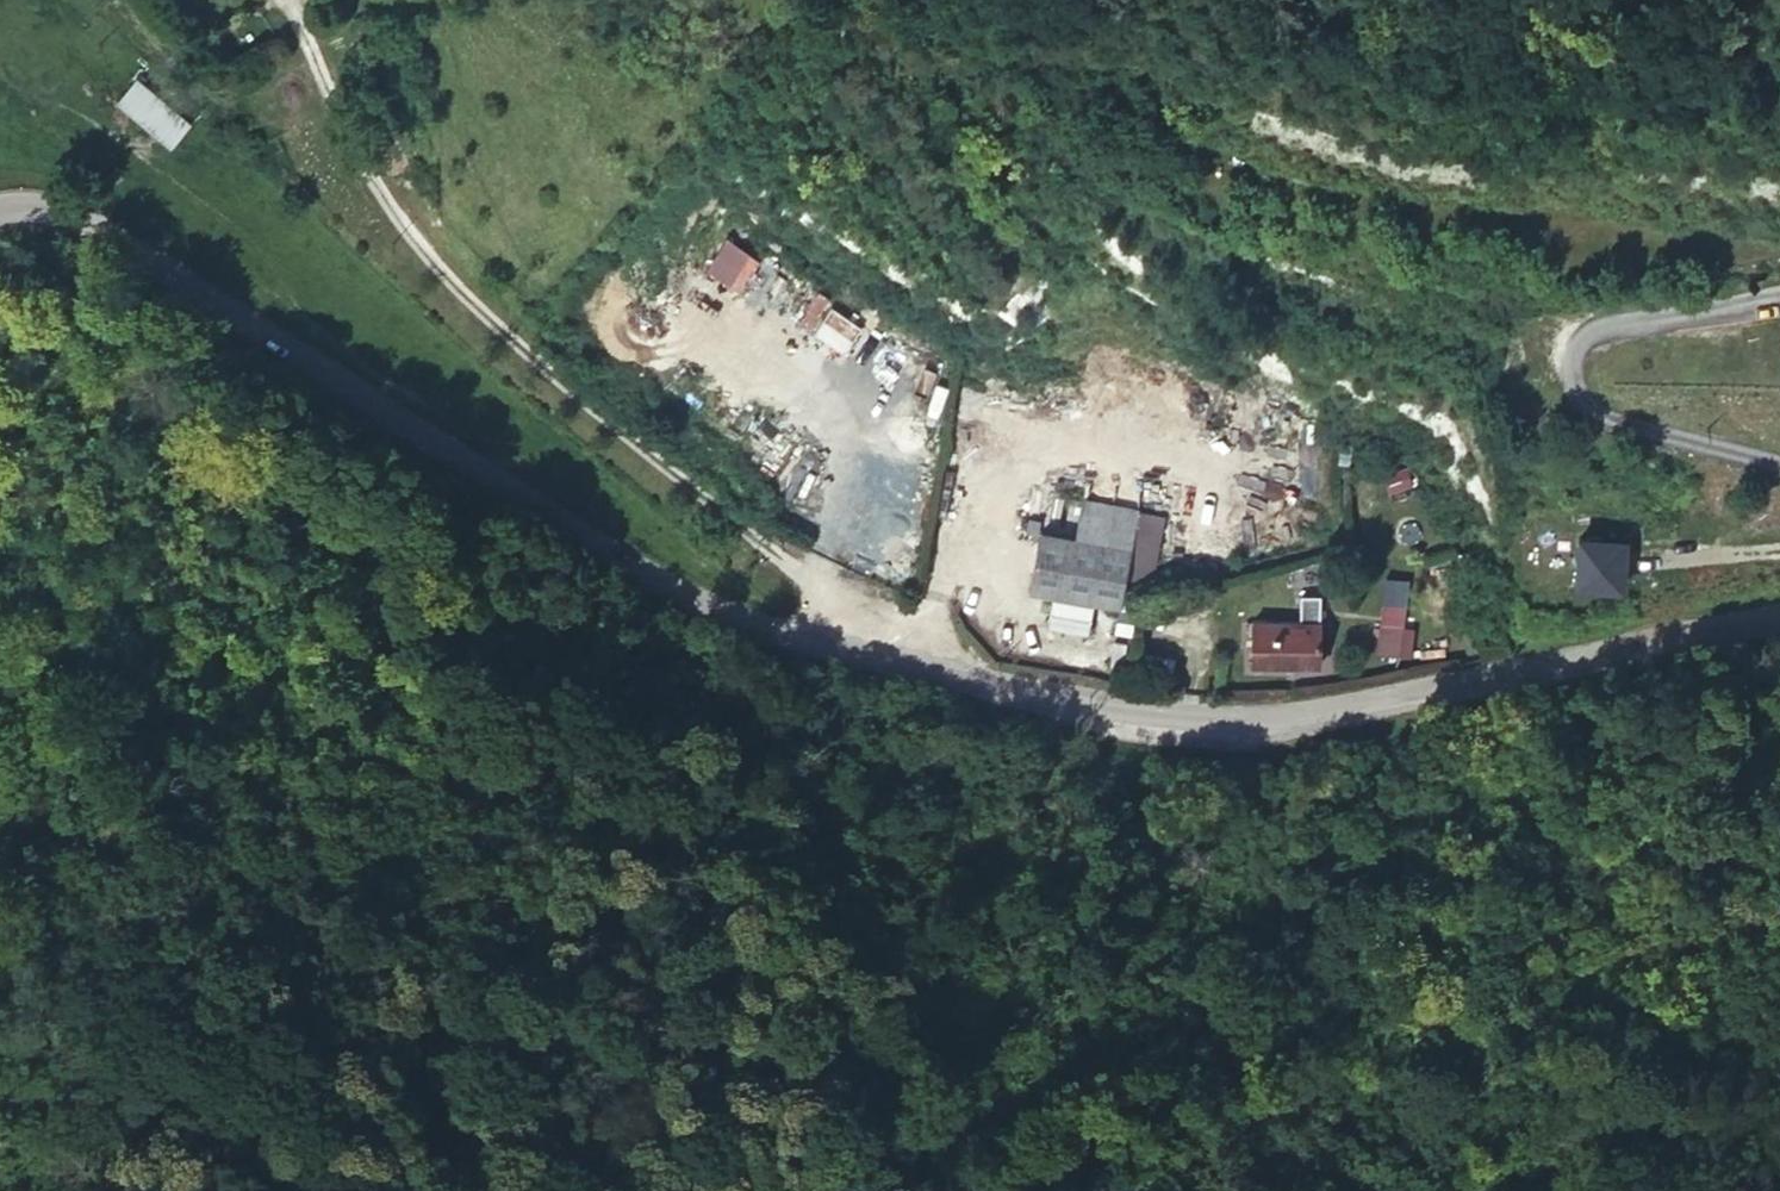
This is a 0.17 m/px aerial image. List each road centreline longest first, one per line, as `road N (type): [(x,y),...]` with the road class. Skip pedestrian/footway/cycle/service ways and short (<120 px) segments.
road 1 (tertiary): [(0,198),(47,202),(117,242),(614,555),(986,693),(1249,724),(1779,630)]

